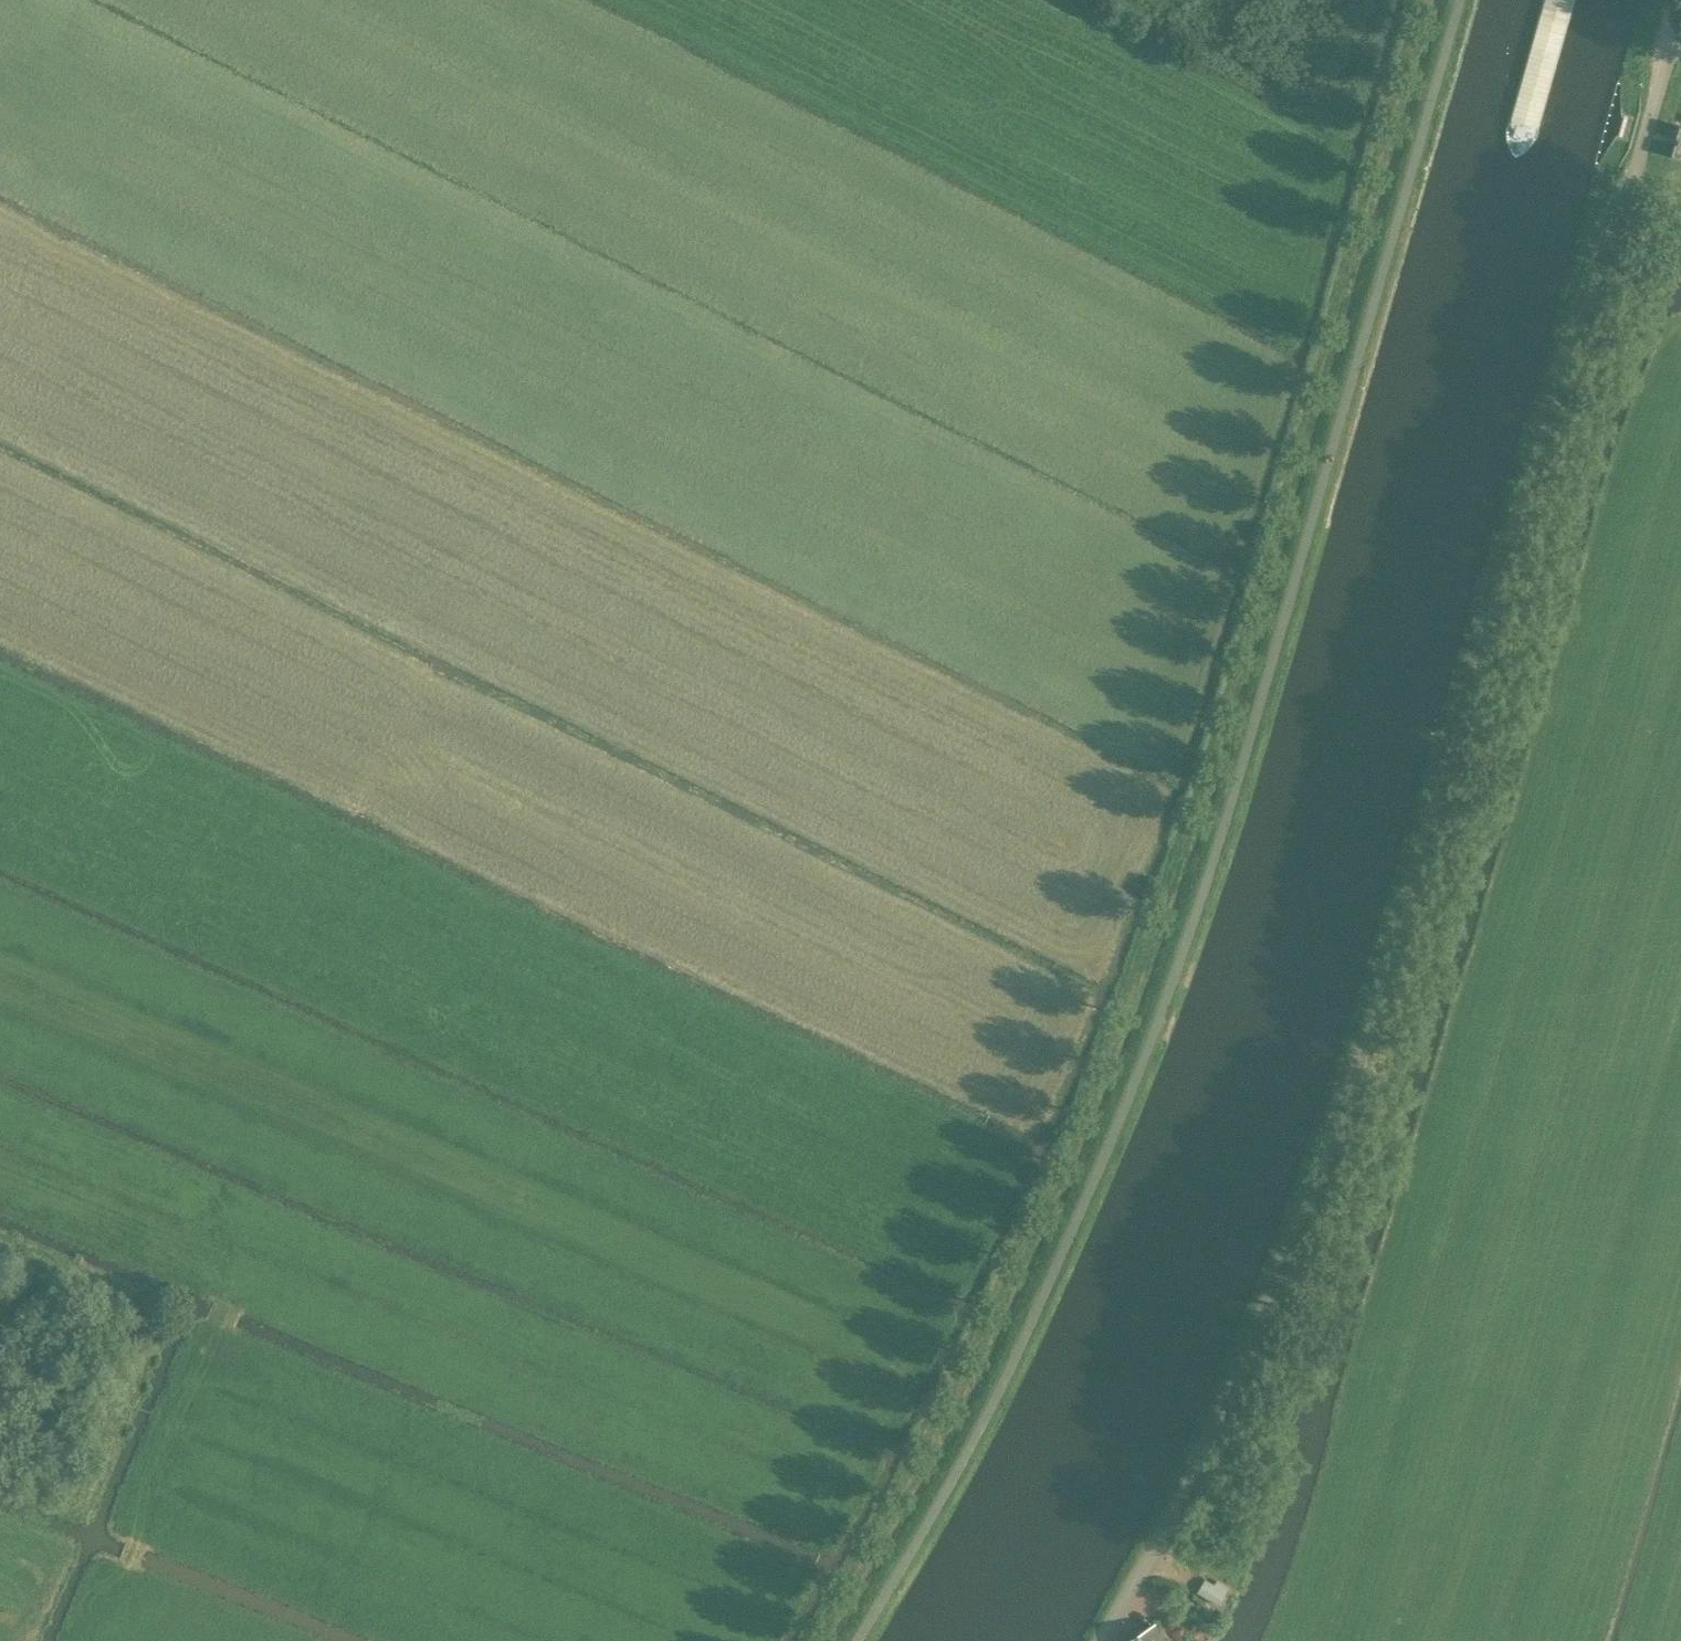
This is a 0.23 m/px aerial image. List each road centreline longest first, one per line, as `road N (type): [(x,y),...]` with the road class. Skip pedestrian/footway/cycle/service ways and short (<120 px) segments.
road 1 (unclassified): [(1102,1640),(1215,1436),(1322,1170),(1563,358),(1625,205),(1680,0)]

